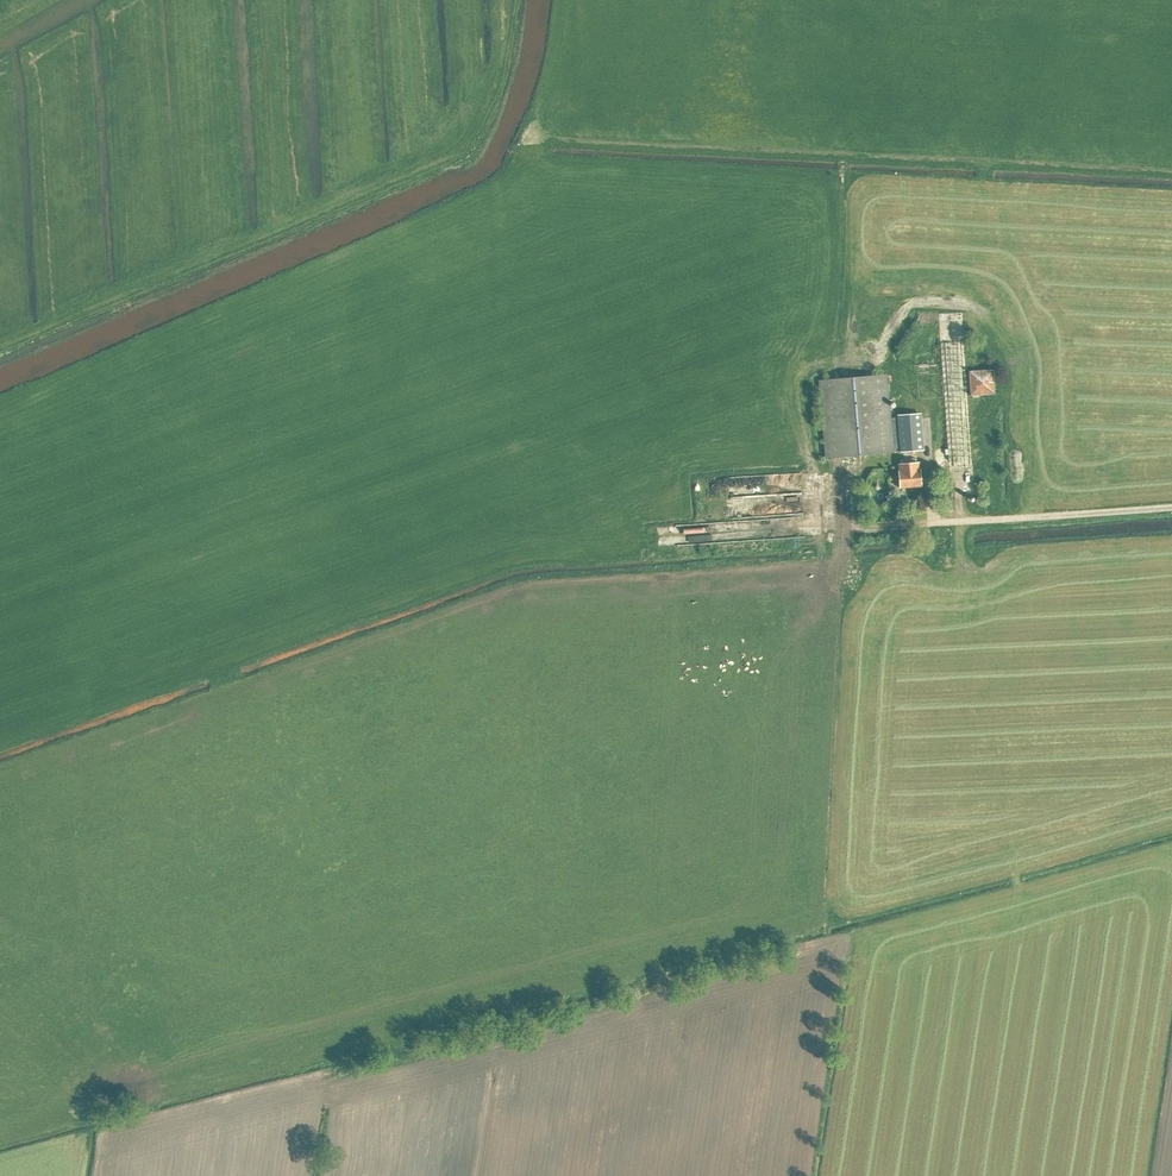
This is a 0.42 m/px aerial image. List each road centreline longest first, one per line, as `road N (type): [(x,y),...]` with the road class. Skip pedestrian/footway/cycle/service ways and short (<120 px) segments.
road 1 (unclassified): [(1001,528),(1171,515)]

